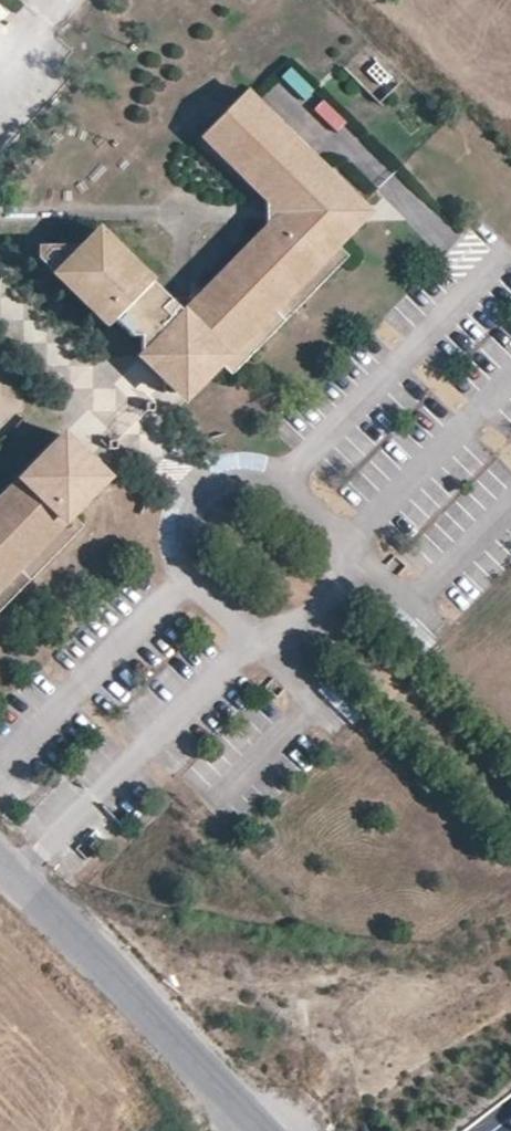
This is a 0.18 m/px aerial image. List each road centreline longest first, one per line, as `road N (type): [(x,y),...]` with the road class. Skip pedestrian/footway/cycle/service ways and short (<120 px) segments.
road 1 (tertiary): [(0,861),(263,1130)]

